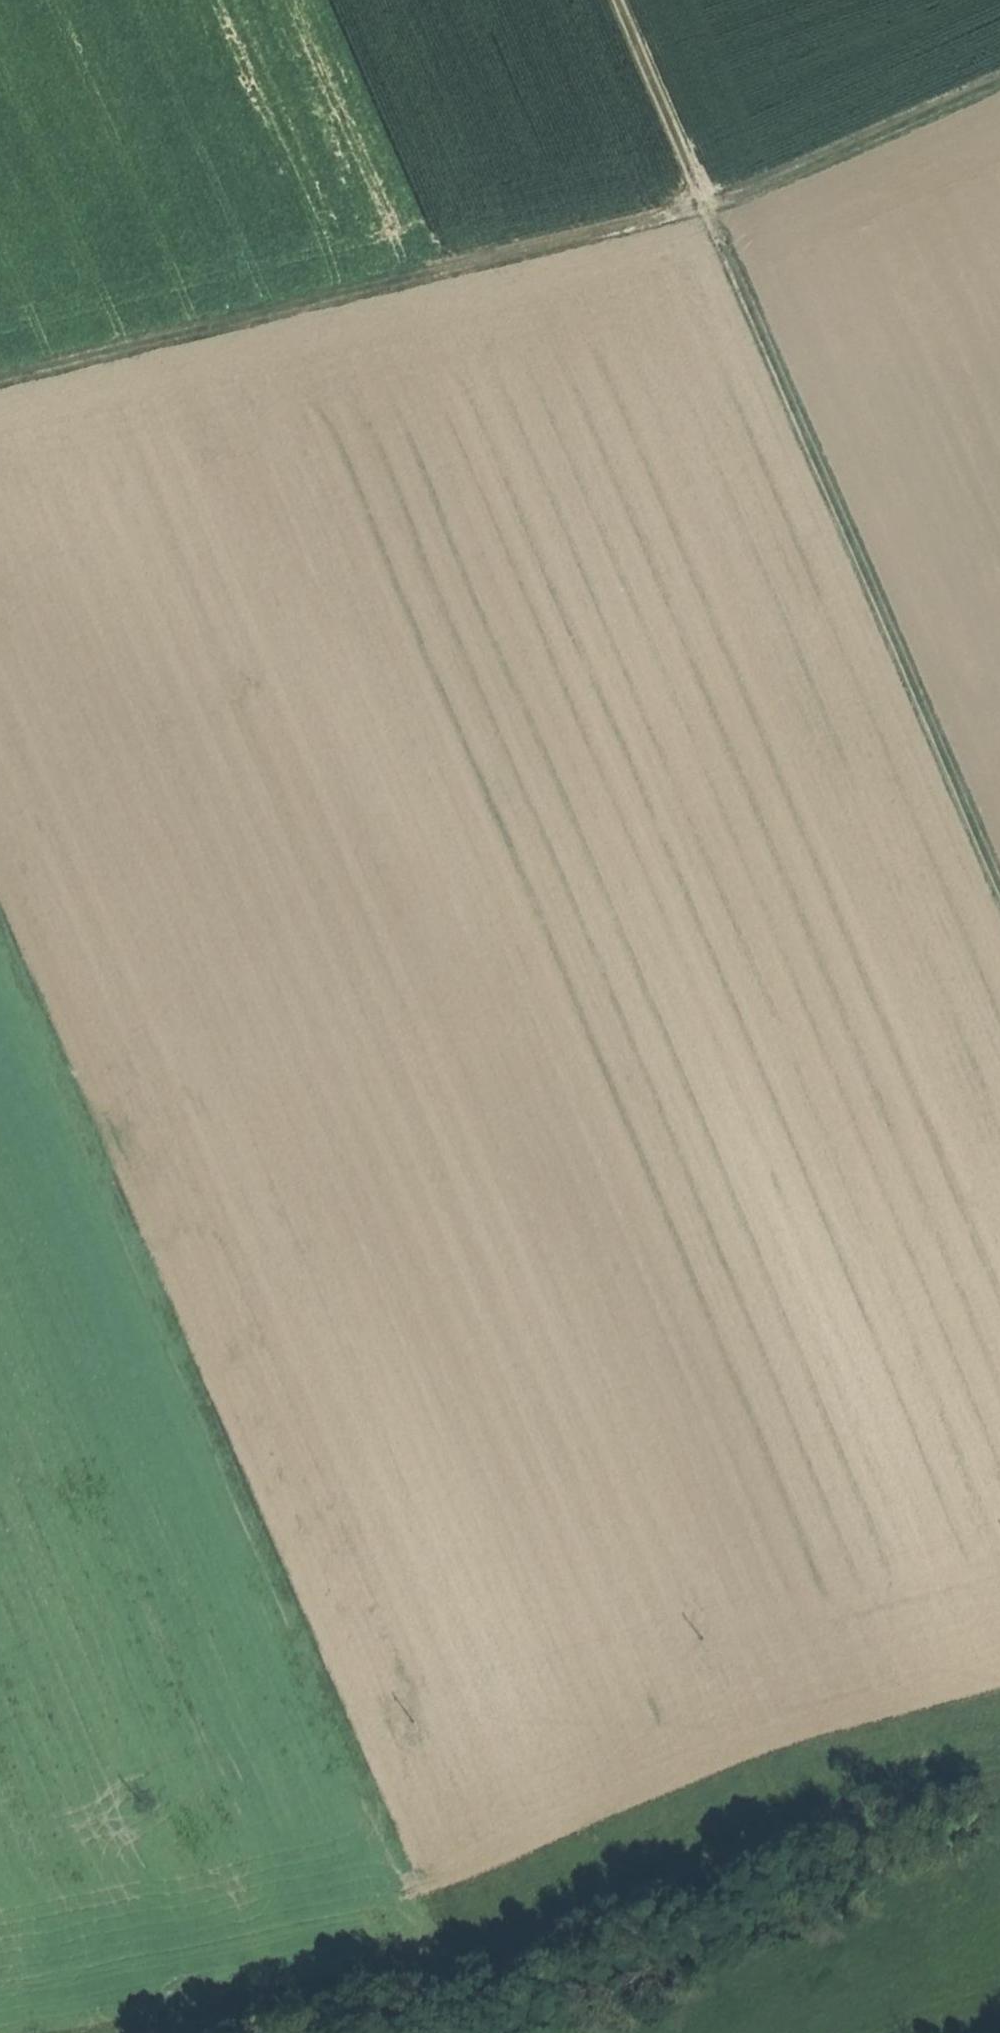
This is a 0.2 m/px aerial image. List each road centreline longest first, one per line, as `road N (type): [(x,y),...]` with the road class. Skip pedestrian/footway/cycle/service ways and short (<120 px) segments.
road 1 (track): [(999,82),(708,207),(702,218),(0,383)]
road 2 (track): [(618,0),(999,887)]
road 3 (track): [(999,1779),(774,1839),(431,1975),(121,2032)]

